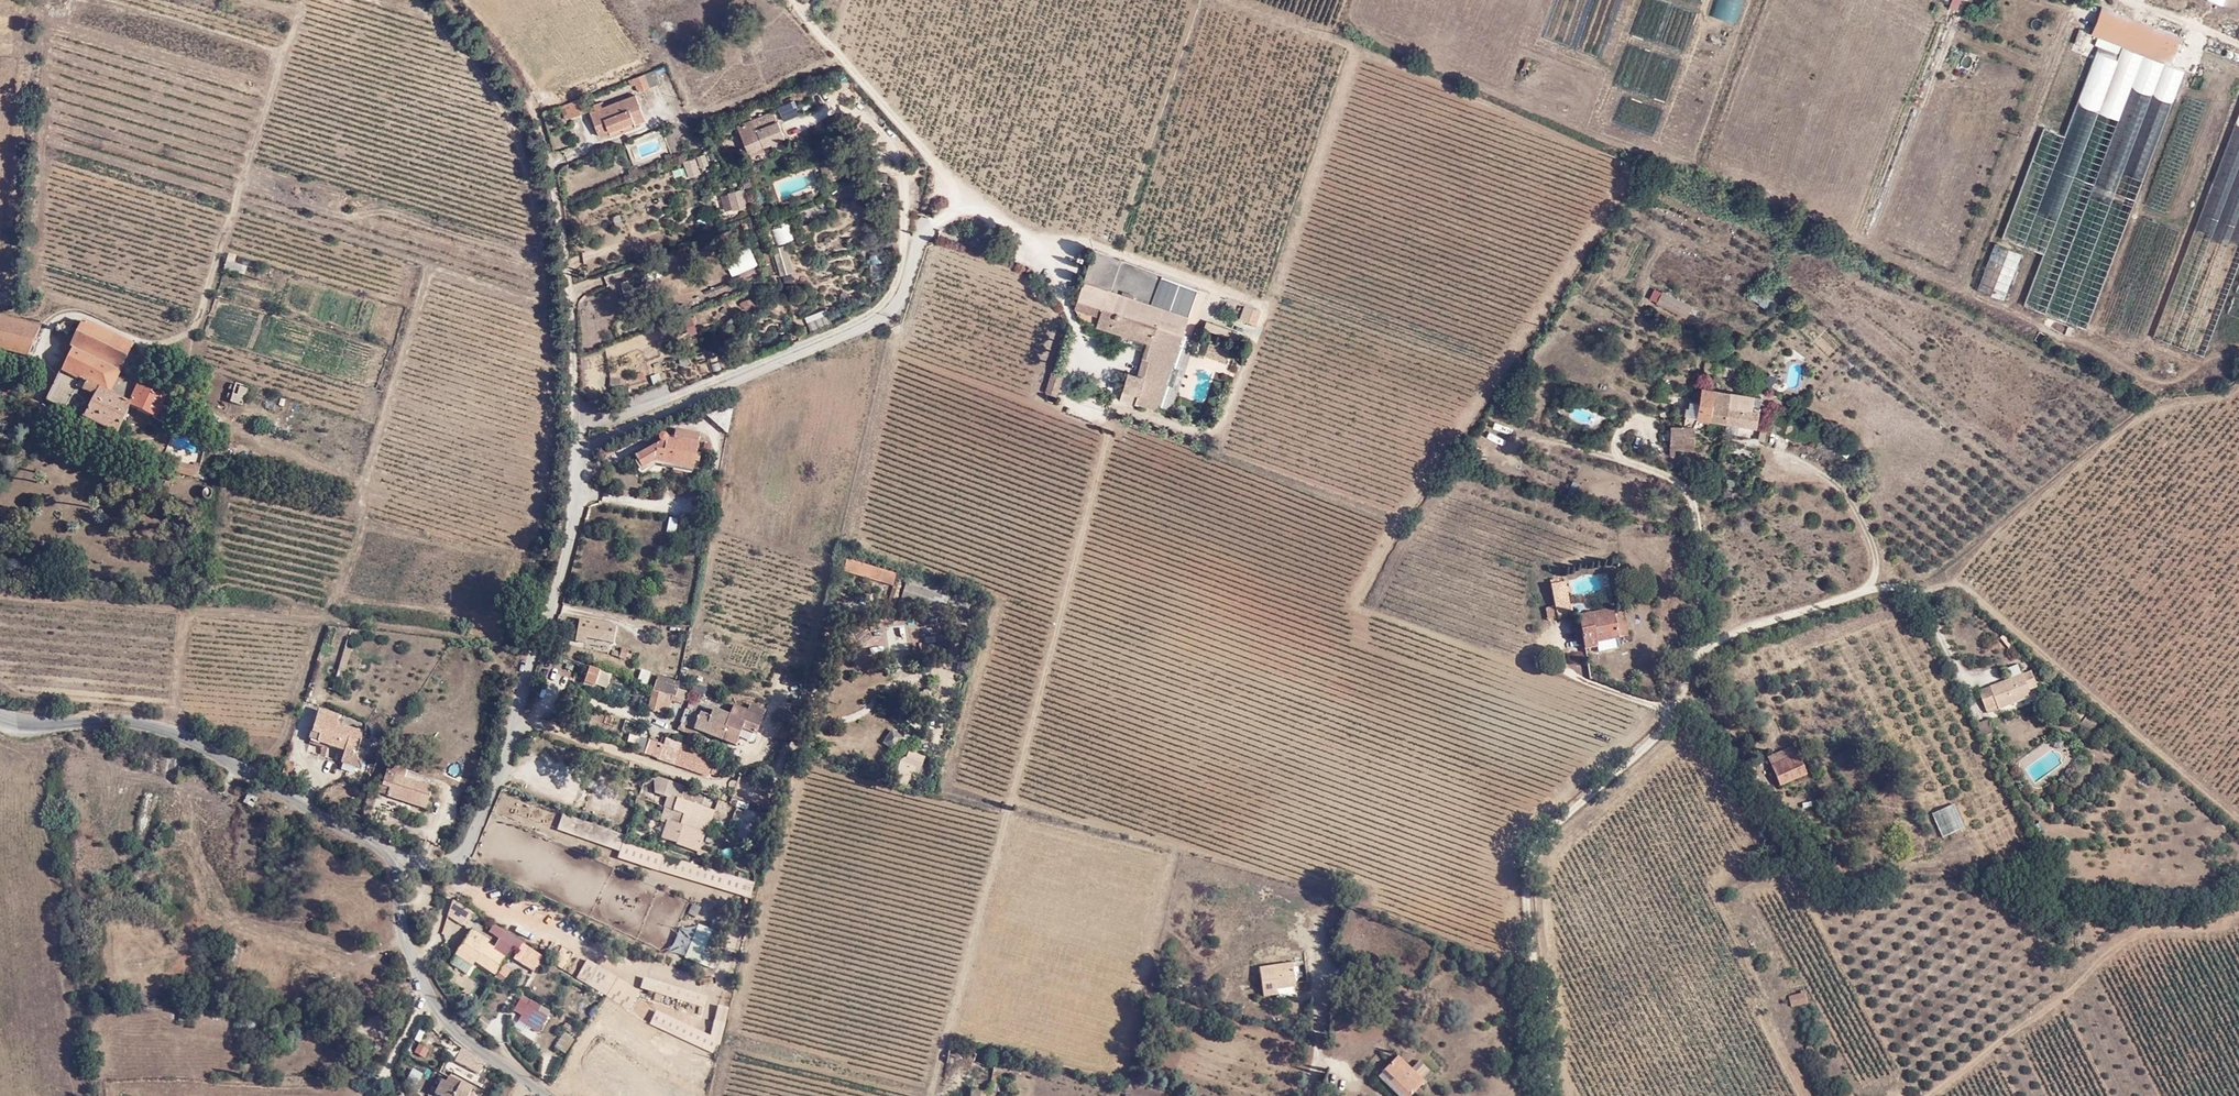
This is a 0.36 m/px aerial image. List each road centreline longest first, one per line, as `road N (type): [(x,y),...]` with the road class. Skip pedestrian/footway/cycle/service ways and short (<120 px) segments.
road 1 (unclassified): [(575,449),(884,320),(938,173)]
road 2 (residential): [(0,718),(27,729),(137,725),(179,737),(394,861)]
road 3 (unclassified): [(517,720),(562,564),(575,449)]
road 4 (unclassified): [(394,861),(437,870),(458,864),(517,720)]
road 5 (unclassified): [(517,720),(726,786)]
road 6 (unclassified): [(575,449),(569,296)]
road 7 (residential): [(426,998),(443,1022),(539,1095)]
road 8 (residential): [(394,861),(397,932),(426,998)]

